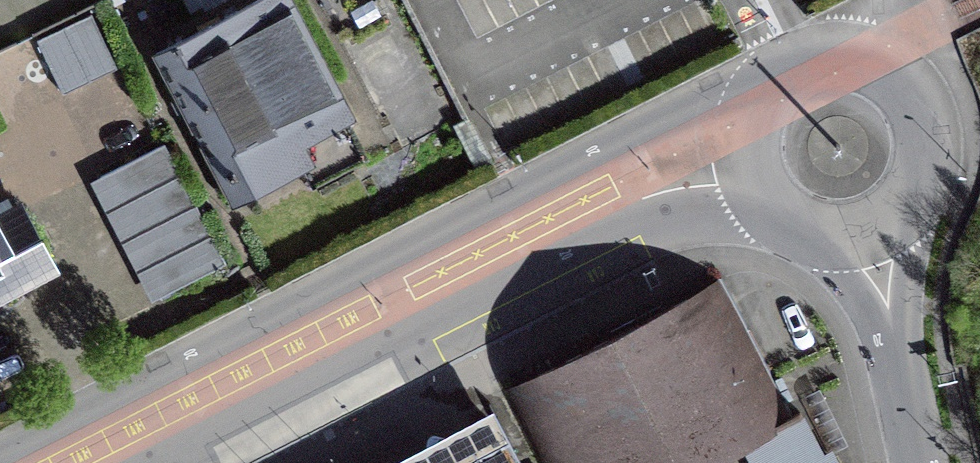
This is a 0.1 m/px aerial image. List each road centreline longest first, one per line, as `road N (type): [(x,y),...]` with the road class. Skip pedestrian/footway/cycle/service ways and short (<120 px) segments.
road 1 (tertiary): [(765,85),(0,456)]
road 2 (tertiary): [(169,462),(648,227),(706,212),(766,216)]
road 3 (tertiary): [(870,242),(907,221),(936,169),(929,110),(912,84),(869,56),(841,52),(793,63),(765,85)]
road 4 (tertiary): [(870,242),(924,462)]
road 5 (tertiary): [(765,85),(746,116),(740,151),(747,186),(766,216)]

